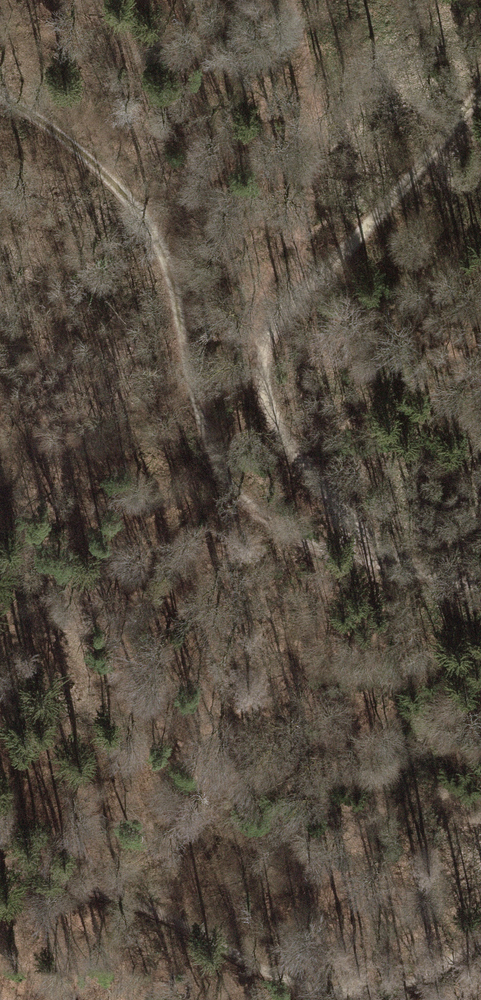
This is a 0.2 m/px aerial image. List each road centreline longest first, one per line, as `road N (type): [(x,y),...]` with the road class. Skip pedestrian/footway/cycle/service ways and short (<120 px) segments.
road 1 (track): [(362,533),(322,548),(237,492),(204,430),(157,234),(123,188),(0,95)]
road 2 (track): [(480,942),(400,988),(330,991),(274,975),(169,916),(0,871)]
road 3 (track): [(480,590),(362,533),(274,424),(264,349),(269,332),(309,290)]
road 4 (track): [(309,290),(403,194),(480,93)]

